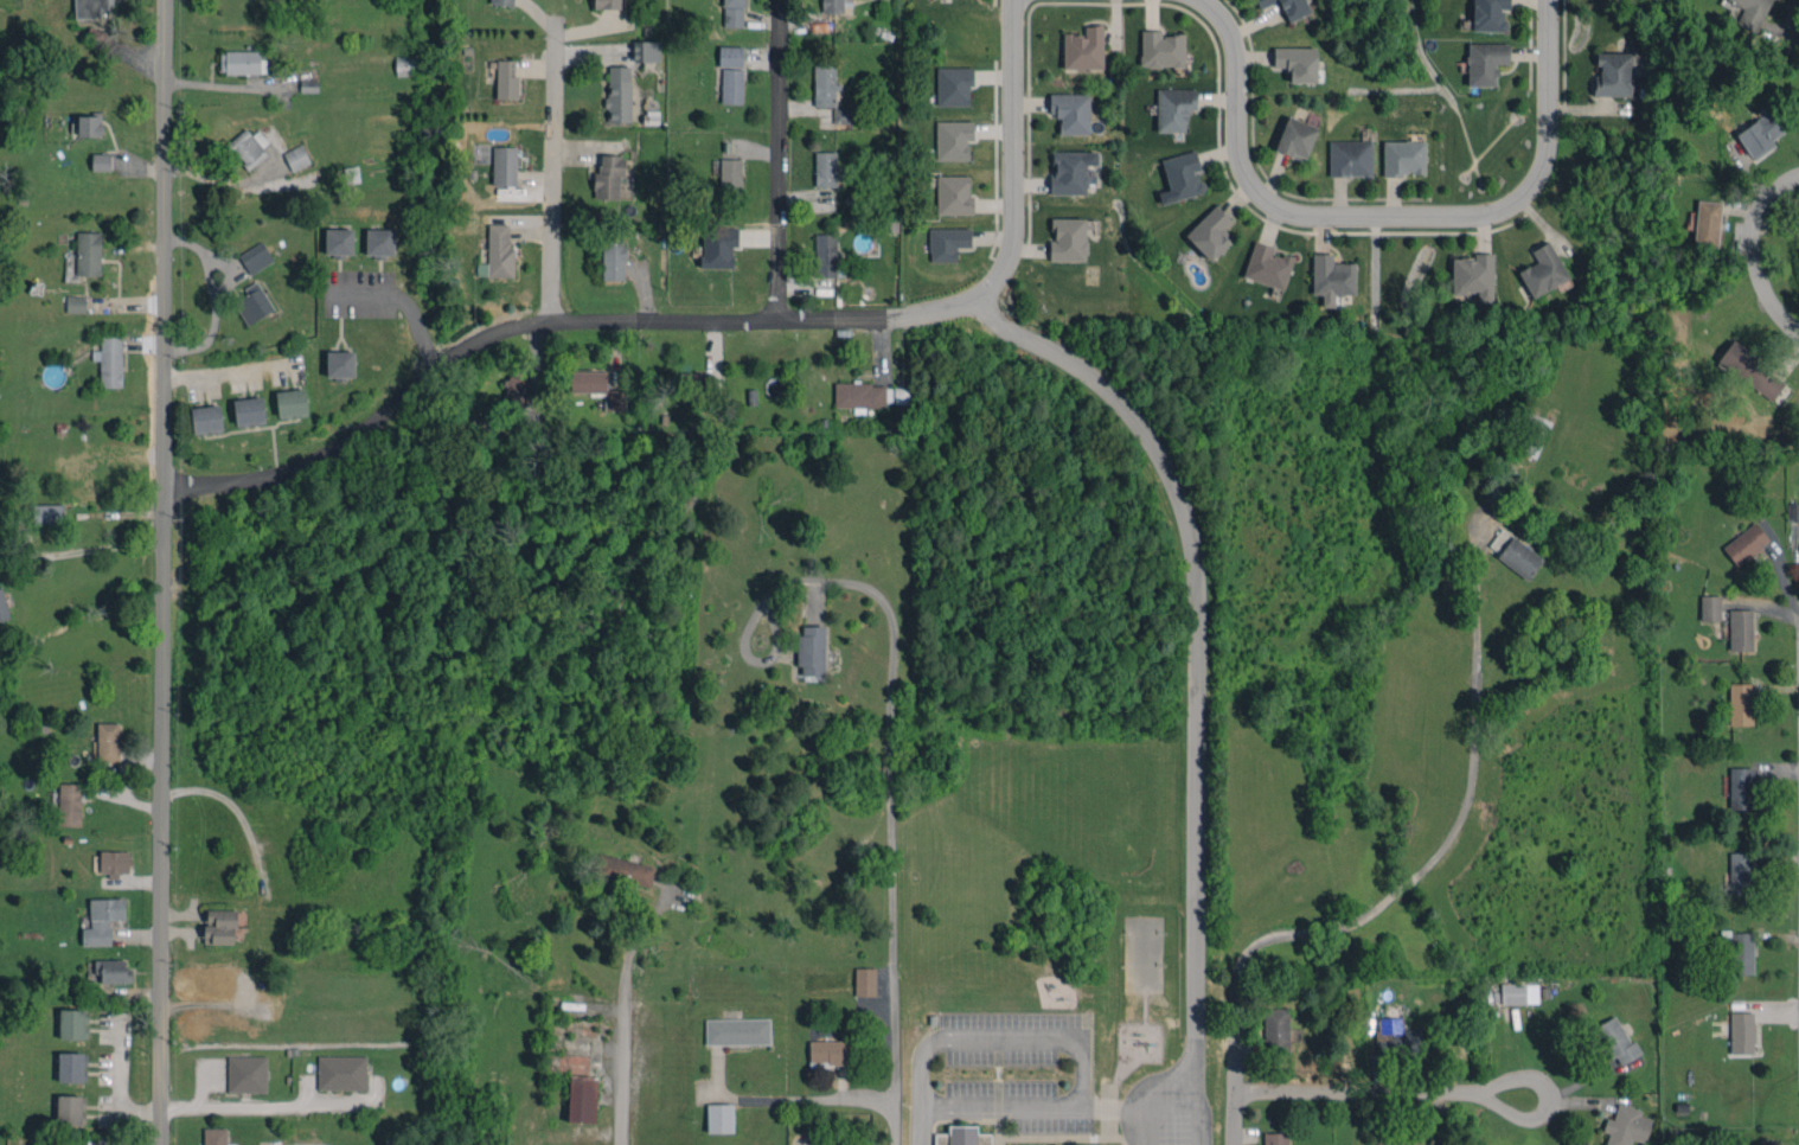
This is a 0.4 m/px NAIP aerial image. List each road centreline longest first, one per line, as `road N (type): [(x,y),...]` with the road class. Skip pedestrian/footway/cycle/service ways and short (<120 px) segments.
road 1 (residential): [(165,485),(241,482),(303,469),(351,442),(459,351),(531,321),(904,319),(999,330),(1091,377),(1163,469),(1182,513)]
road 2 (tertiary): [(162,1144),(164,0)]
road 3 (residential): [(895,1099),(890,625),(881,599),(859,584),(785,582),(762,601),(747,628),(742,645),(757,661),(775,646),(762,601)]
road 4 (residential): [(1544,0),(1545,135),(1537,175),(1494,211),(1451,219),(1292,217),(1247,191),(1233,154),(1235,50),(1222,20),(1198,0)]
road 5 (residential): [(1182,513),(1192,577),(1189,1032)]
road 6 (residential): [(945,321),(1006,258),(1007,0)]
road 7 (residential): [(781,322),(784,0)]
road 8 (residential): [(552,320),(559,30)]
road 9 (residential): [(1235,1093),(1472,1096)]
road 10 (residential): [(1515,1080),(1472,1096),(1512,1118),(1541,1120),(1550,1107),(1548,1092),(1534,1080),(1515,1080)]
road 11 (residential): [(1798,179),(1769,200),(1758,238),(1774,301),(1798,332)]
road 12 (residential): [(623,992),(621,1144)]

